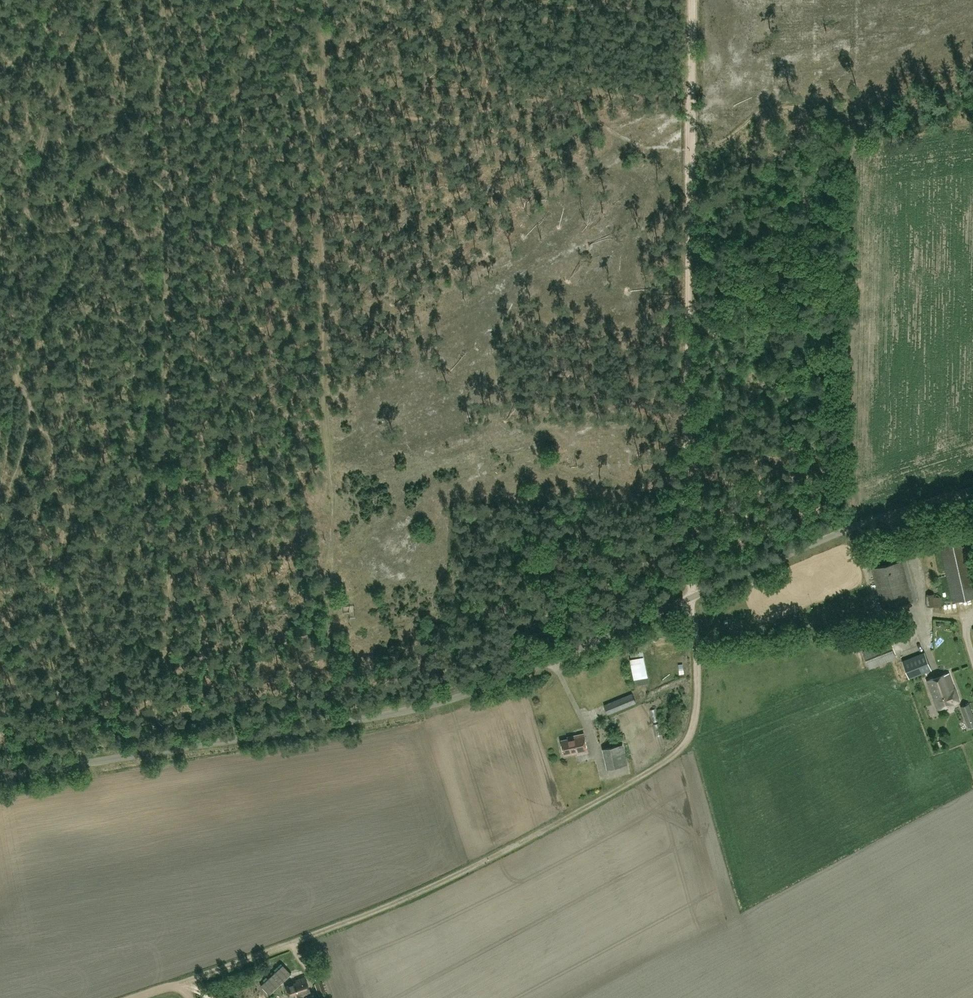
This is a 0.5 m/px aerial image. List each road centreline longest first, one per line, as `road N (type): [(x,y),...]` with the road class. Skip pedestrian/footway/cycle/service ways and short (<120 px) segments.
road 1 (unclassified): [(143,997),(443,881),(687,744),(695,695),(691,598)]
road 2 (track): [(168,748),(161,0)]
road 3 (unclassified): [(0,776),(447,698),(691,598)]
road 4 (track): [(335,720),(328,676),(324,189)]
road 5 (track): [(691,149),(691,598)]
road 6 (unclassified): [(691,598),(825,536),(972,490)]
road 7 (track): [(324,189),(323,0)]
road 8 (track): [(692,0),(691,149)]

